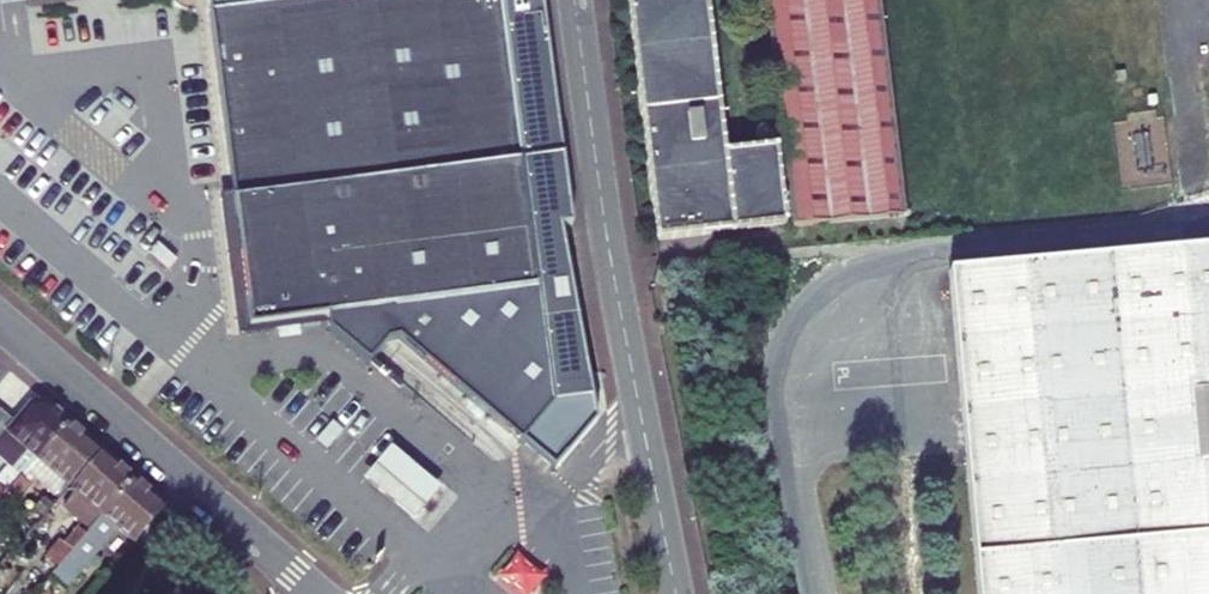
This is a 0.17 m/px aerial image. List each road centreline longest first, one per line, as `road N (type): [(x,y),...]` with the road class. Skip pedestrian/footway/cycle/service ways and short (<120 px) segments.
road 1 (tertiary): [(575,0),(677,593)]
road 2 (tertiary): [(0,318),(317,593)]

